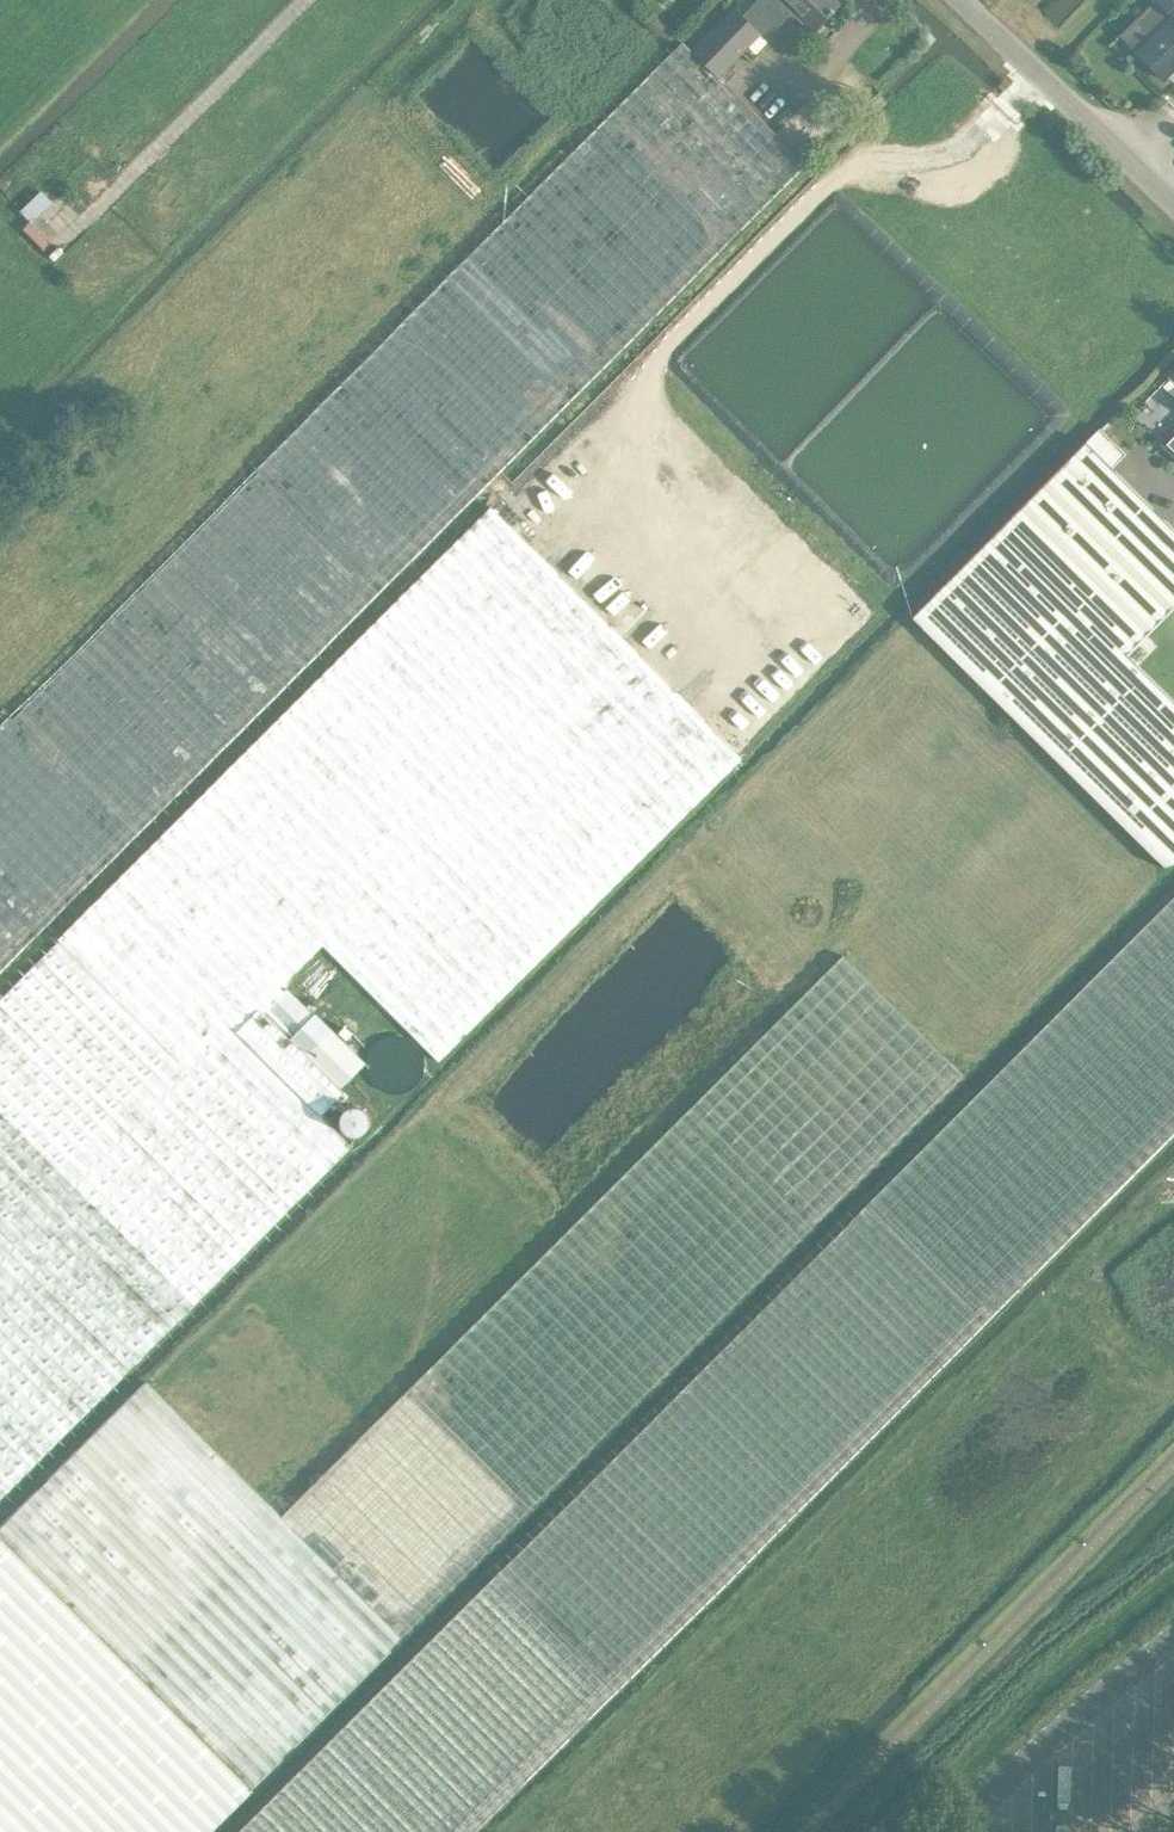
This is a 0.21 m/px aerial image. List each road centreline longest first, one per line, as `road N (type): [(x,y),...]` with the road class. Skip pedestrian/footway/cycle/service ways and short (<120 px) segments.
road 1 (unclassified): [(953,1831),(1040,1744),(1173,1637)]
road 2 (unclassified): [(1173,204),(963,0)]

